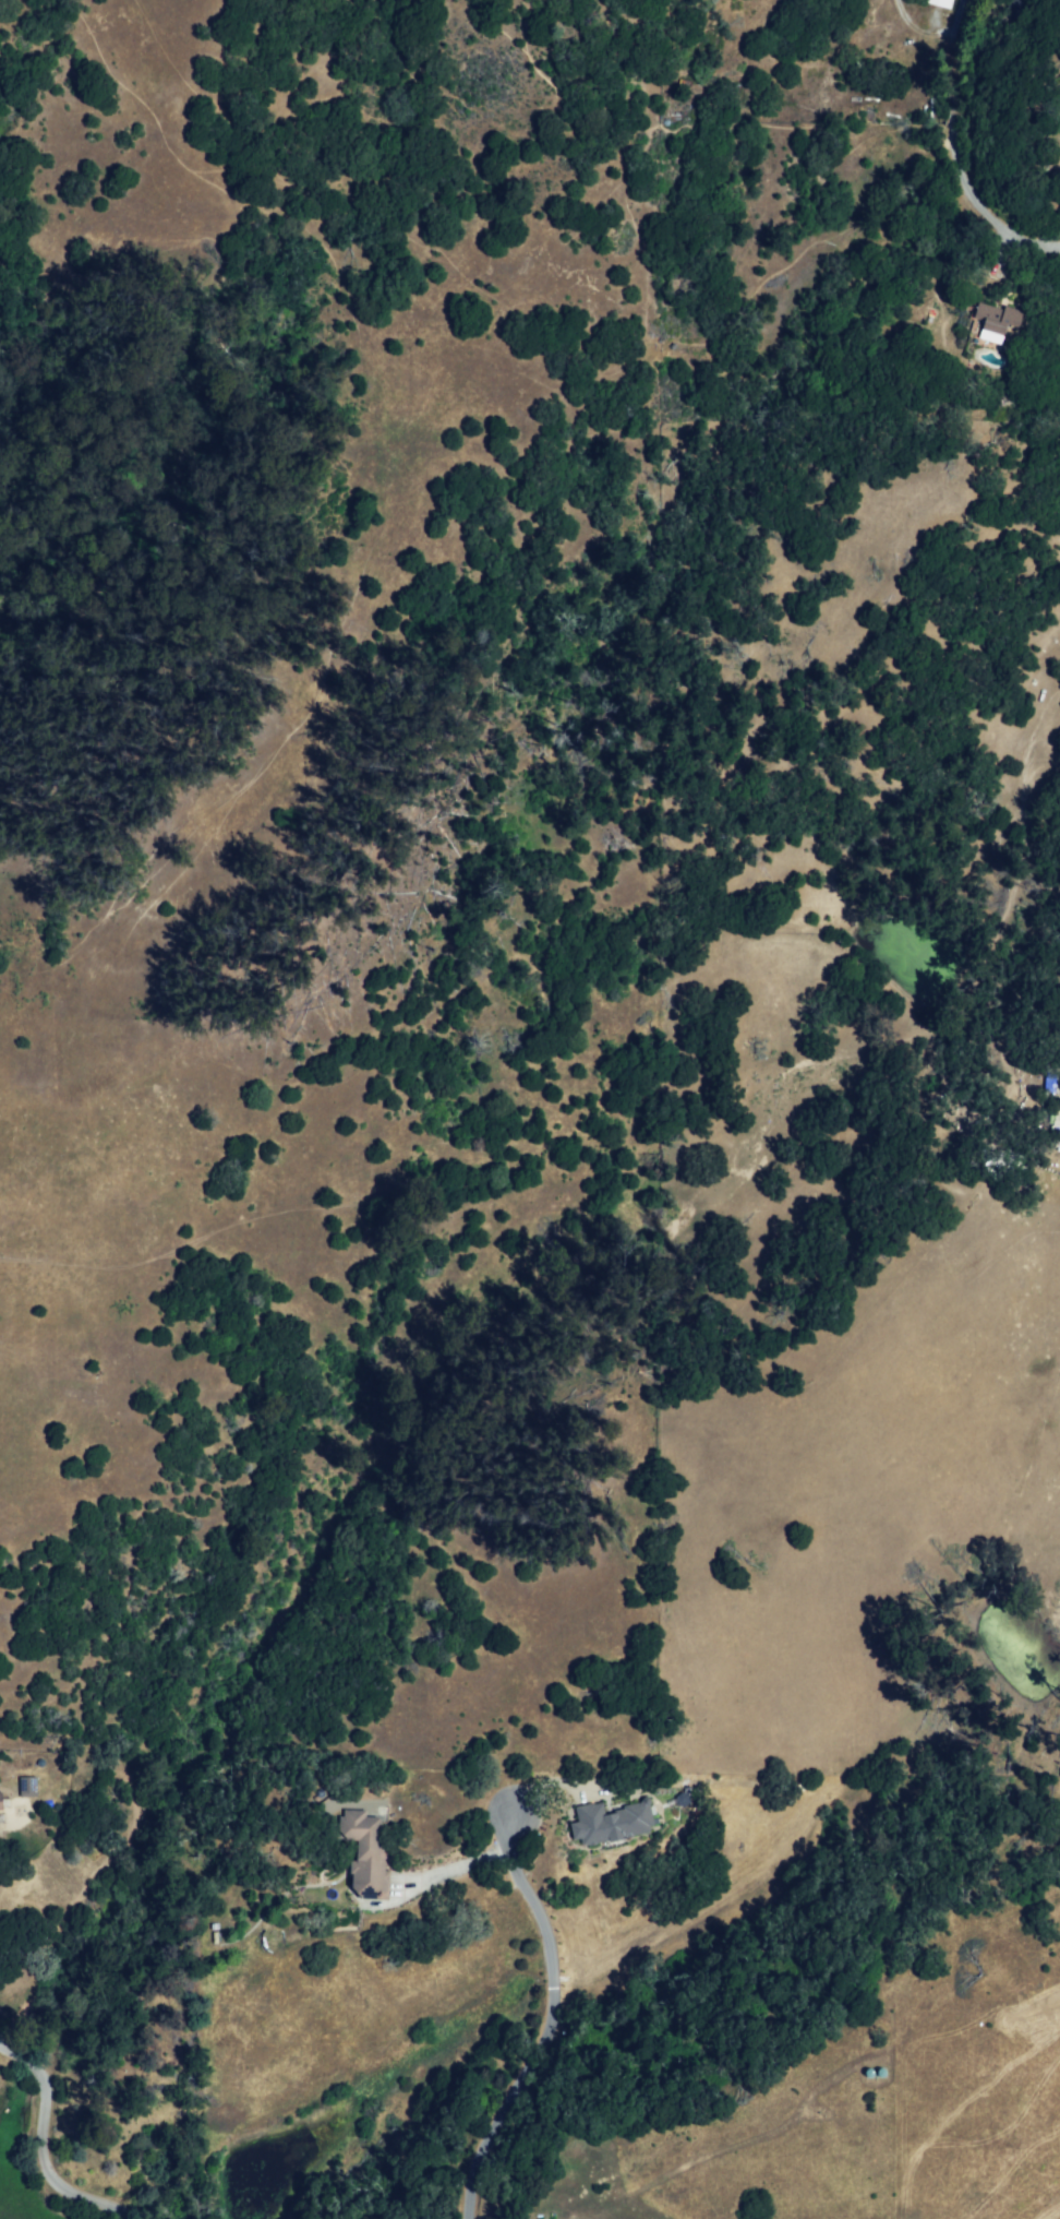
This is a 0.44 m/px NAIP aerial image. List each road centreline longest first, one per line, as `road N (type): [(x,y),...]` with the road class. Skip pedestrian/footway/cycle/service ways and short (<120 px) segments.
road 1 (residential): [(1059,217),(984,207),(962,171),(960,91),(971,0)]
road 2 (residential): [(0,2037),(40,2064),(52,2171),(123,2203),(132,2218)]

